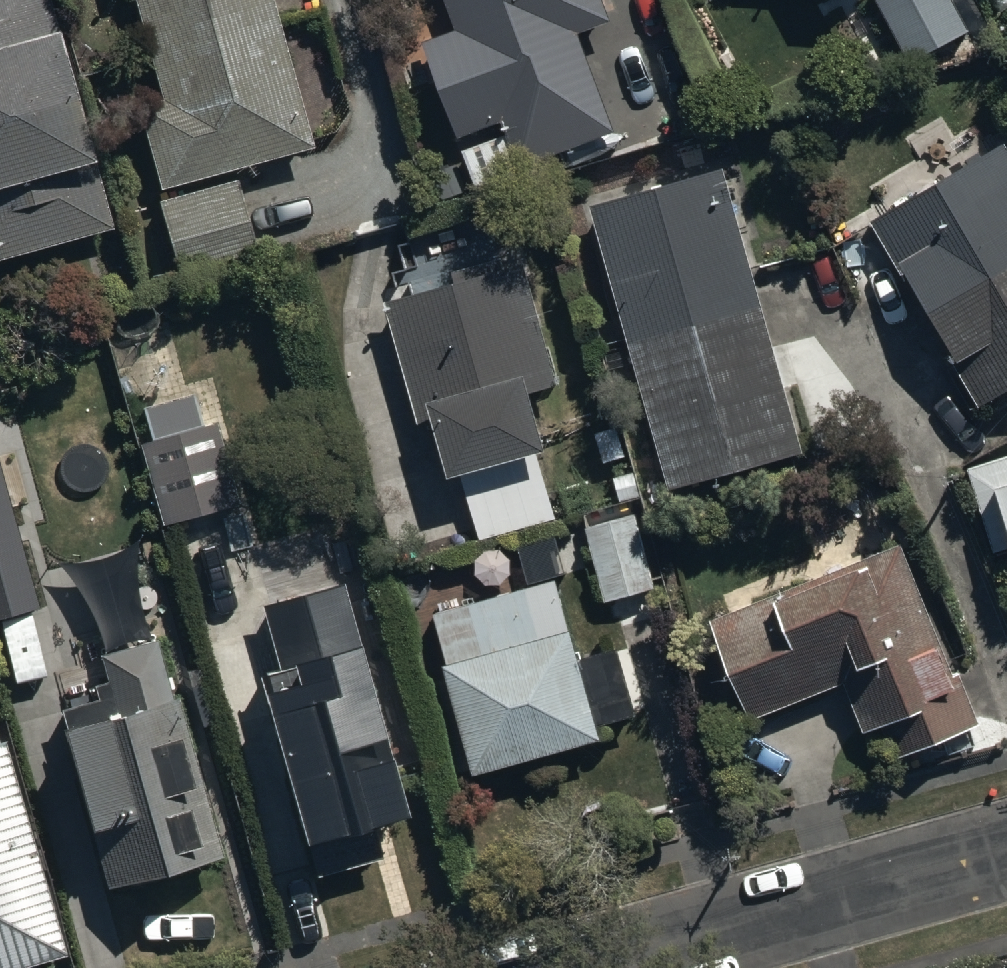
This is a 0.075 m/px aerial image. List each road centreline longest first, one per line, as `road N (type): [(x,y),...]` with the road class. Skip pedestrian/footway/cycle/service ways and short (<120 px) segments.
road 1 (residential): [(592,967),(1006,850)]

